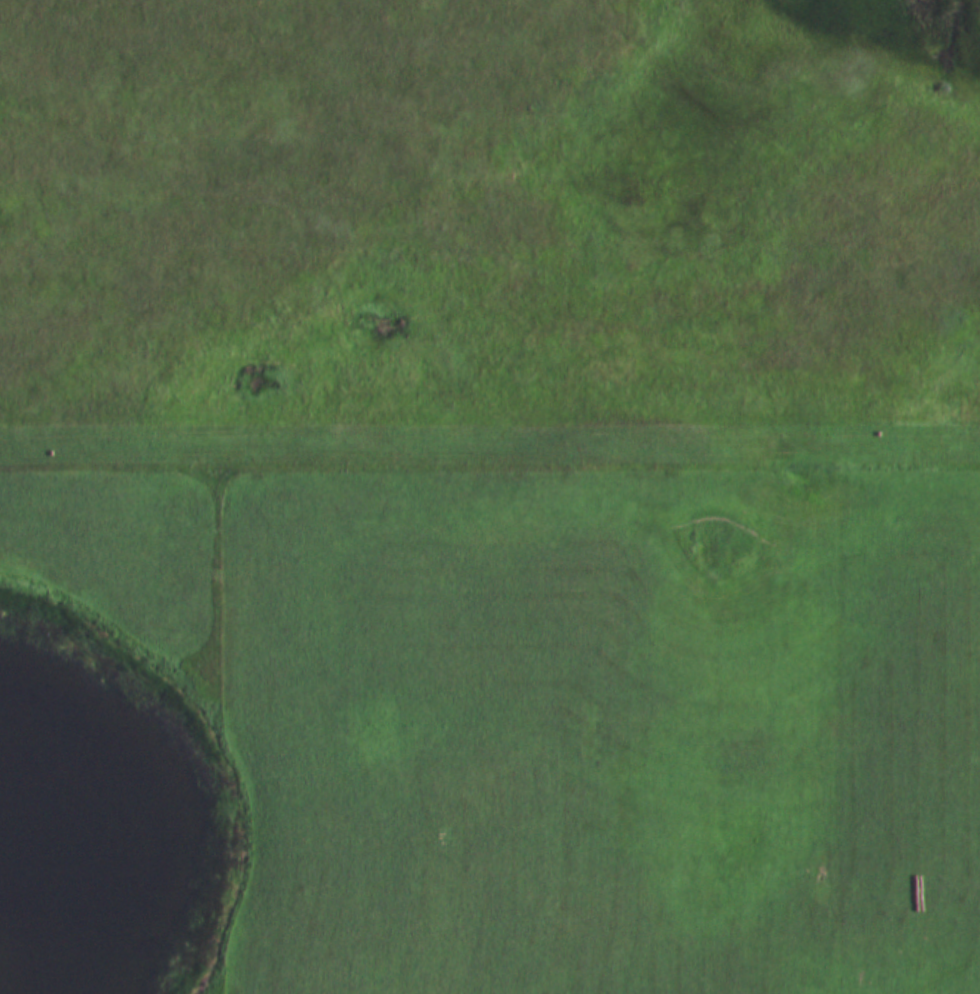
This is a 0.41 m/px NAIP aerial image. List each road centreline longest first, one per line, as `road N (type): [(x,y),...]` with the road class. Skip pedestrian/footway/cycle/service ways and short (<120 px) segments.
road 1 (track): [(0,445),(979,442)]

